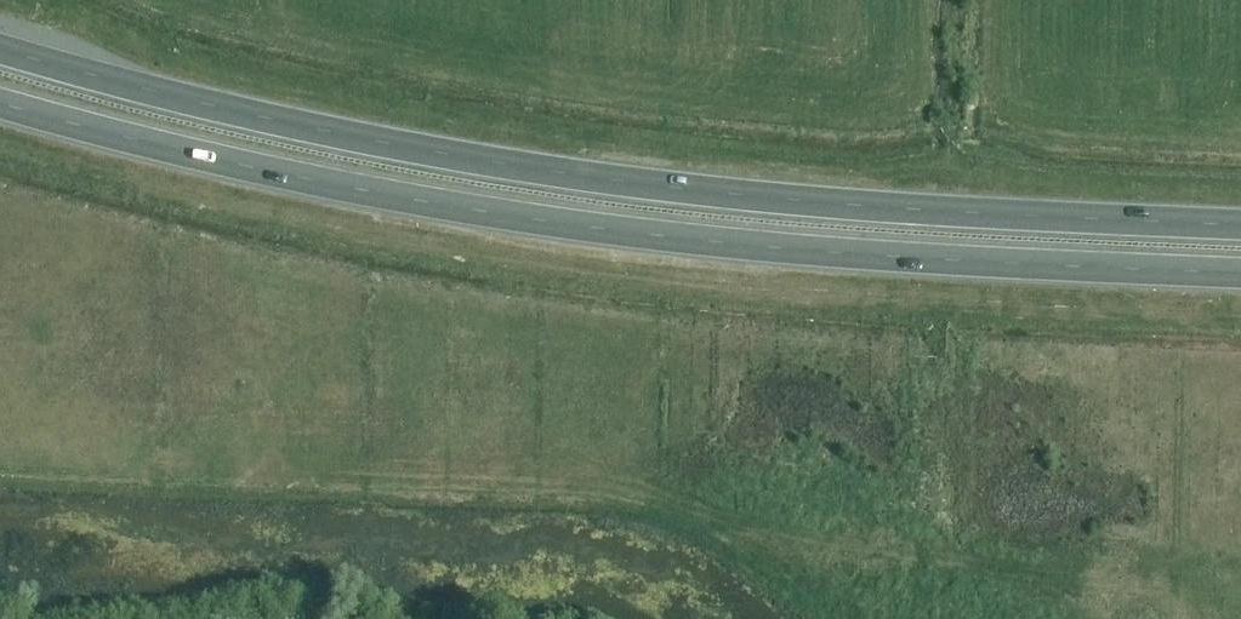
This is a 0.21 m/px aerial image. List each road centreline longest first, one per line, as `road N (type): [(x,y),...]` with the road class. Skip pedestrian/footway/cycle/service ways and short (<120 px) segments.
road 1 (trunk): [(1240,225),(784,200),(556,172),(322,131),(0,49)]
road 2 (trunk): [(0,102),(310,179),(556,222),(887,255),(1240,273)]

